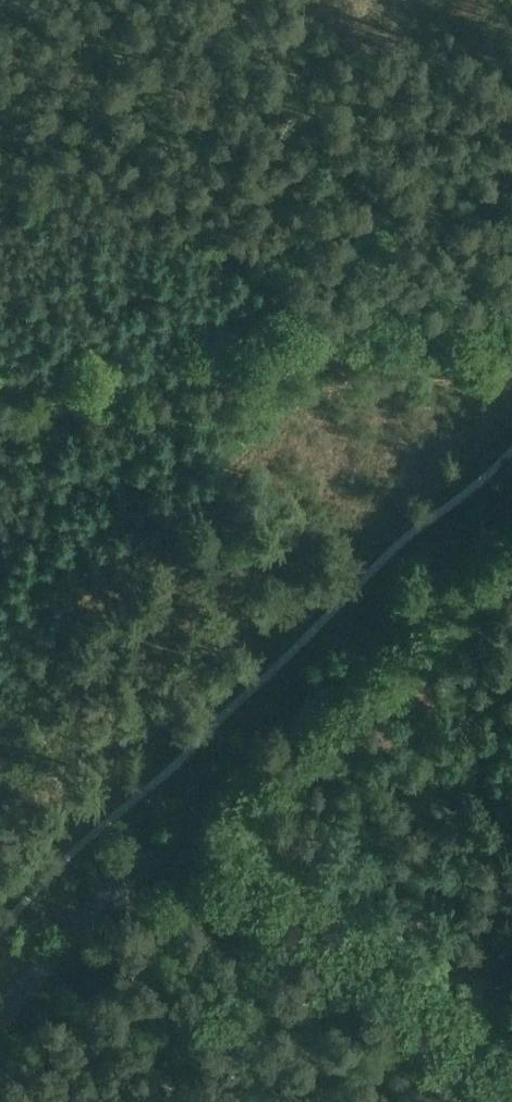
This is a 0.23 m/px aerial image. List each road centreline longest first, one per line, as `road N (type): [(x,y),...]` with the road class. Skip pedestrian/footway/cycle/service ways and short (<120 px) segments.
road 1 (tertiary): [(0,1019),(123,888),(511,515)]
road 2 (track): [(188,825),(511,1069)]
road 3 (track): [(0,391),(321,360)]
road 4 (track): [(321,360),(511,340)]

